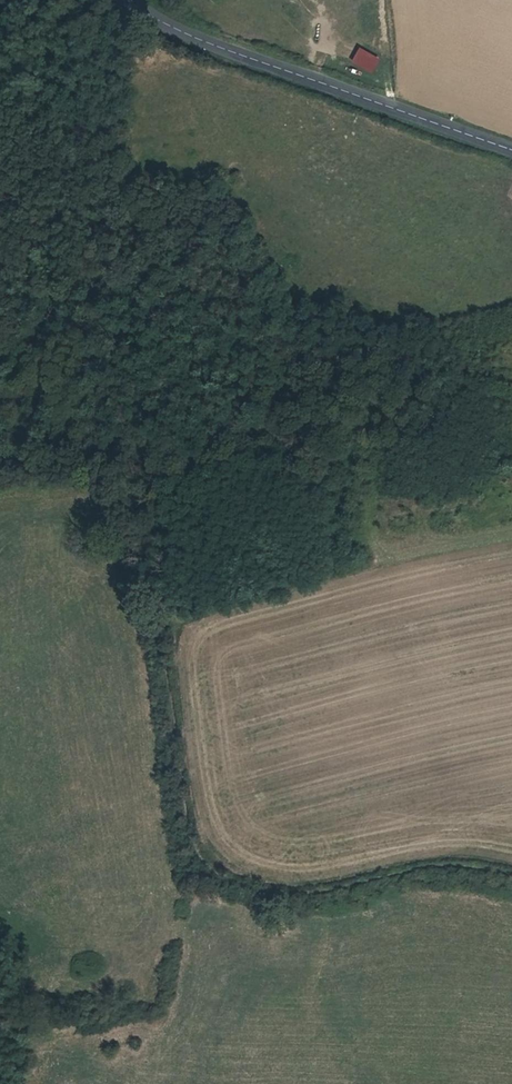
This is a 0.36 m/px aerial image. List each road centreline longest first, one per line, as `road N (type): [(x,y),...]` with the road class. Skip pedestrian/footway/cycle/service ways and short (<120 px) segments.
road 1 (tertiary): [(125,0),(168,29),(511,153)]

